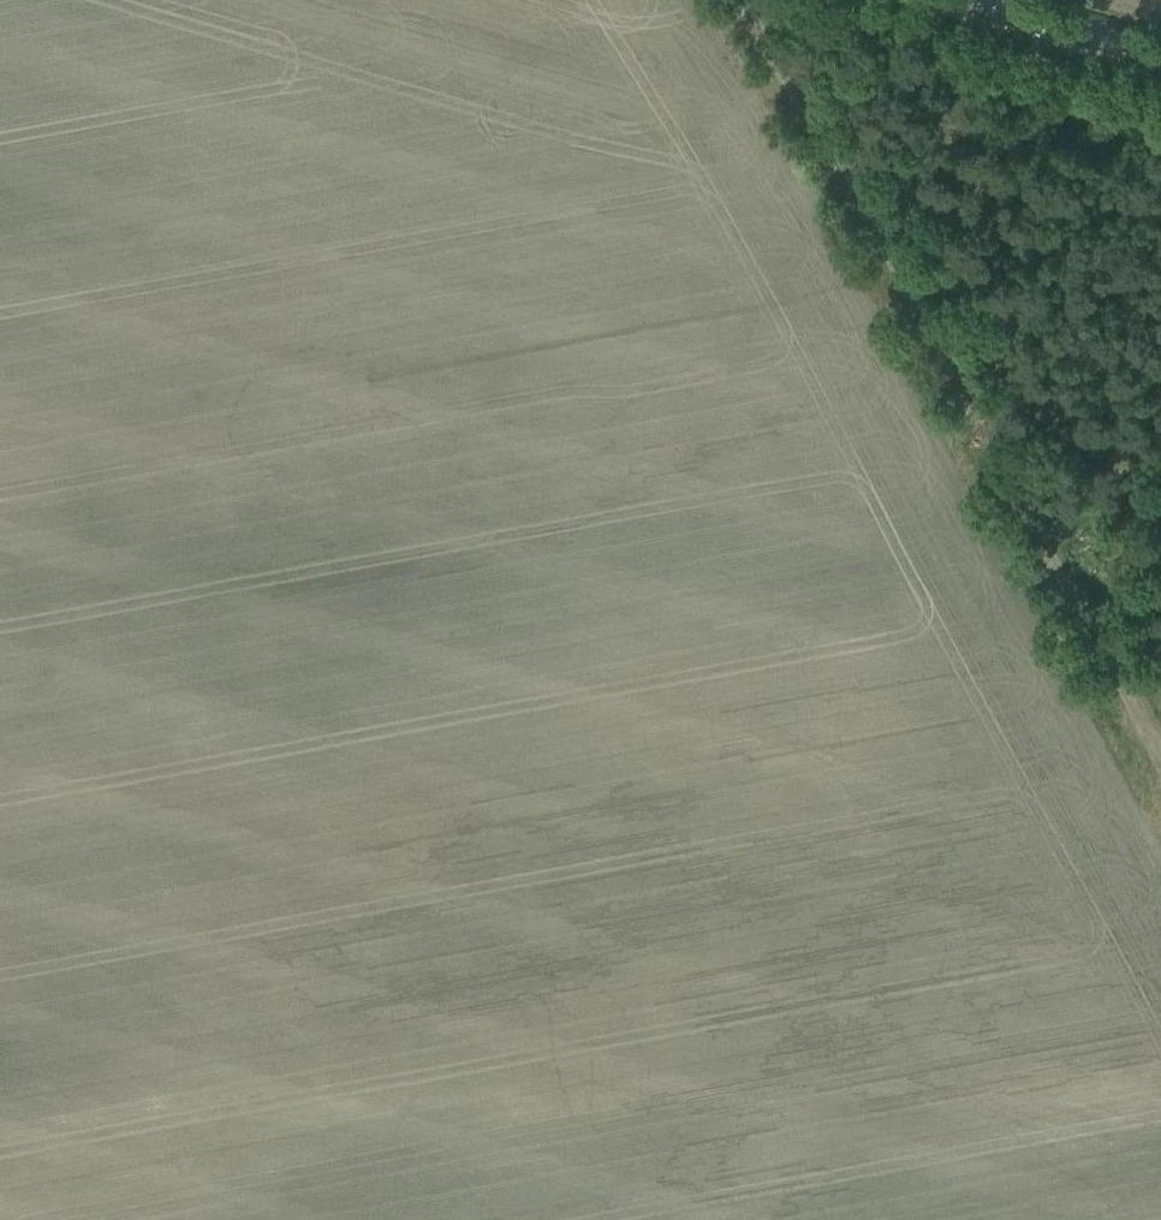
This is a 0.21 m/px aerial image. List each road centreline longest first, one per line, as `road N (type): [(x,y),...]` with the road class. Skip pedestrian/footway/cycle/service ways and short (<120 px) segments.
road 1 (track): [(982,0),(1160,52)]

